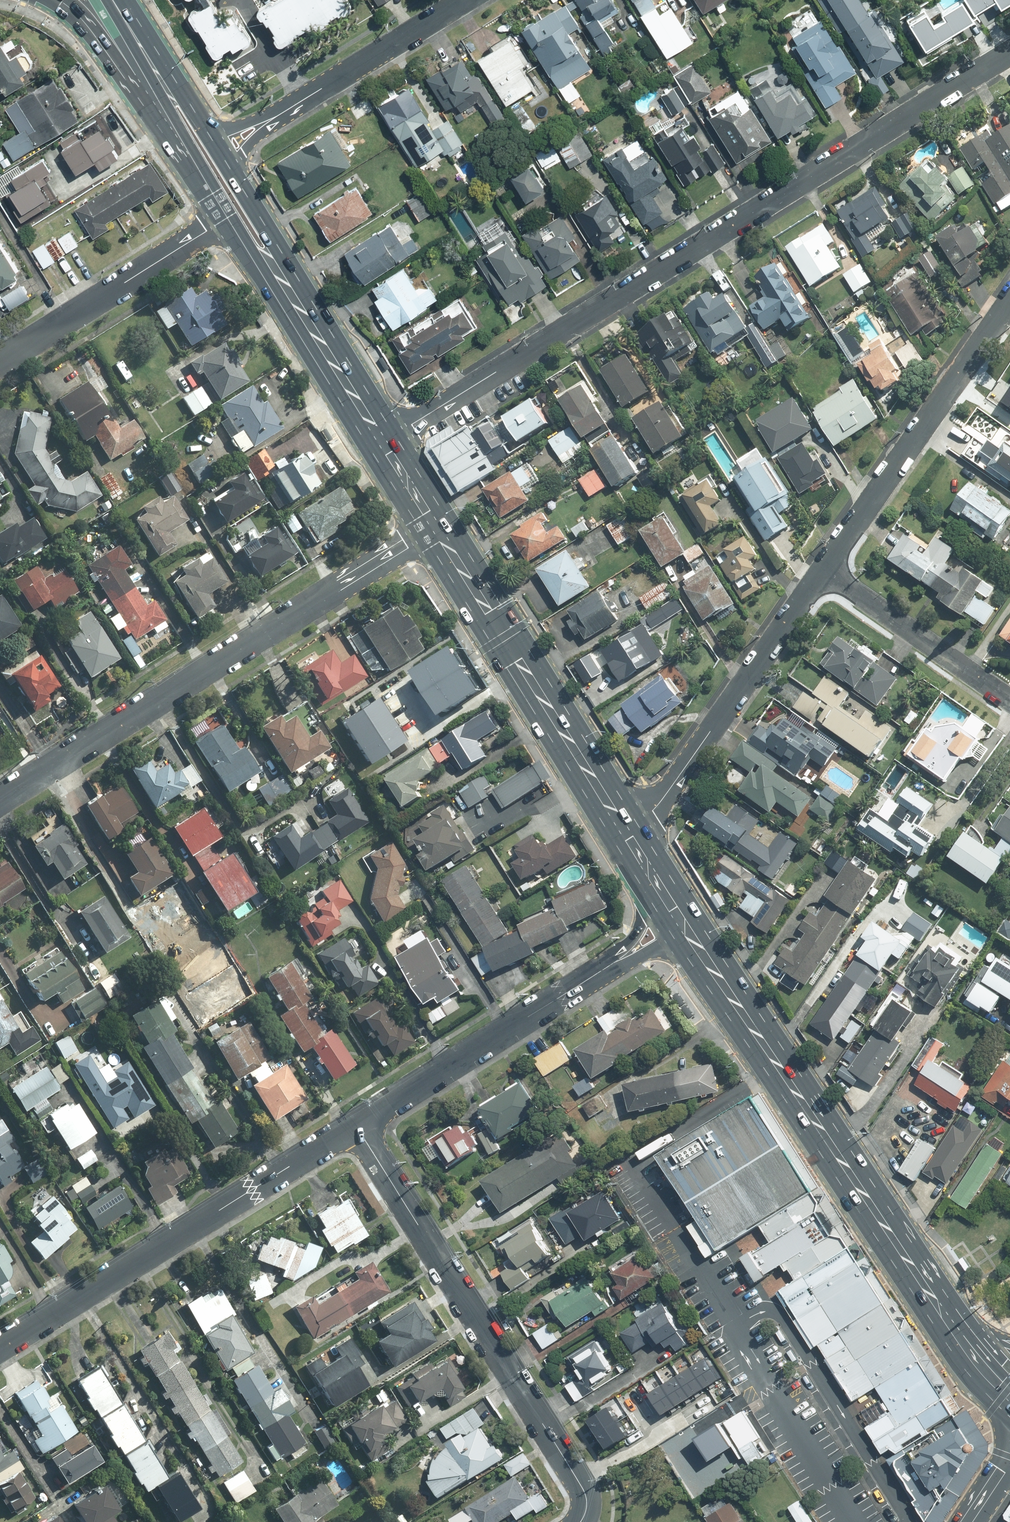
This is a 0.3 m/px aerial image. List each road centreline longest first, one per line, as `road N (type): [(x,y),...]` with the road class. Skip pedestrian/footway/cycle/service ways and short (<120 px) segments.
road 1 (residential): [(383,443),(1009,51)]
road 2 (primary): [(688,933),(944,1315)]
road 3 (tertiary): [(357,1124),(0,1346)]
road 4 (residential): [(578,1479),(357,1124)]
road 5 (residential): [(335,589),(0,802)]
road 6 (primary): [(436,527),(627,834)]
road 7 (residential): [(627,834),(669,790),(823,570)]
road 8 (residential): [(823,570),(1009,300)]
road 9 (tertiary): [(599,972),(357,1124)]
road 10 (residential): [(227,216),(0,359)]
road 11 (residential): [(266,121),(463,0)]
road 12 (residential): [(1009,699),(823,570)]
road 13 (primary): [(282,281),(383,443)]
road 14 (primary): [(171,117),(60,0)]
road 15 (residential): [(578,1479),(709,1401)]

